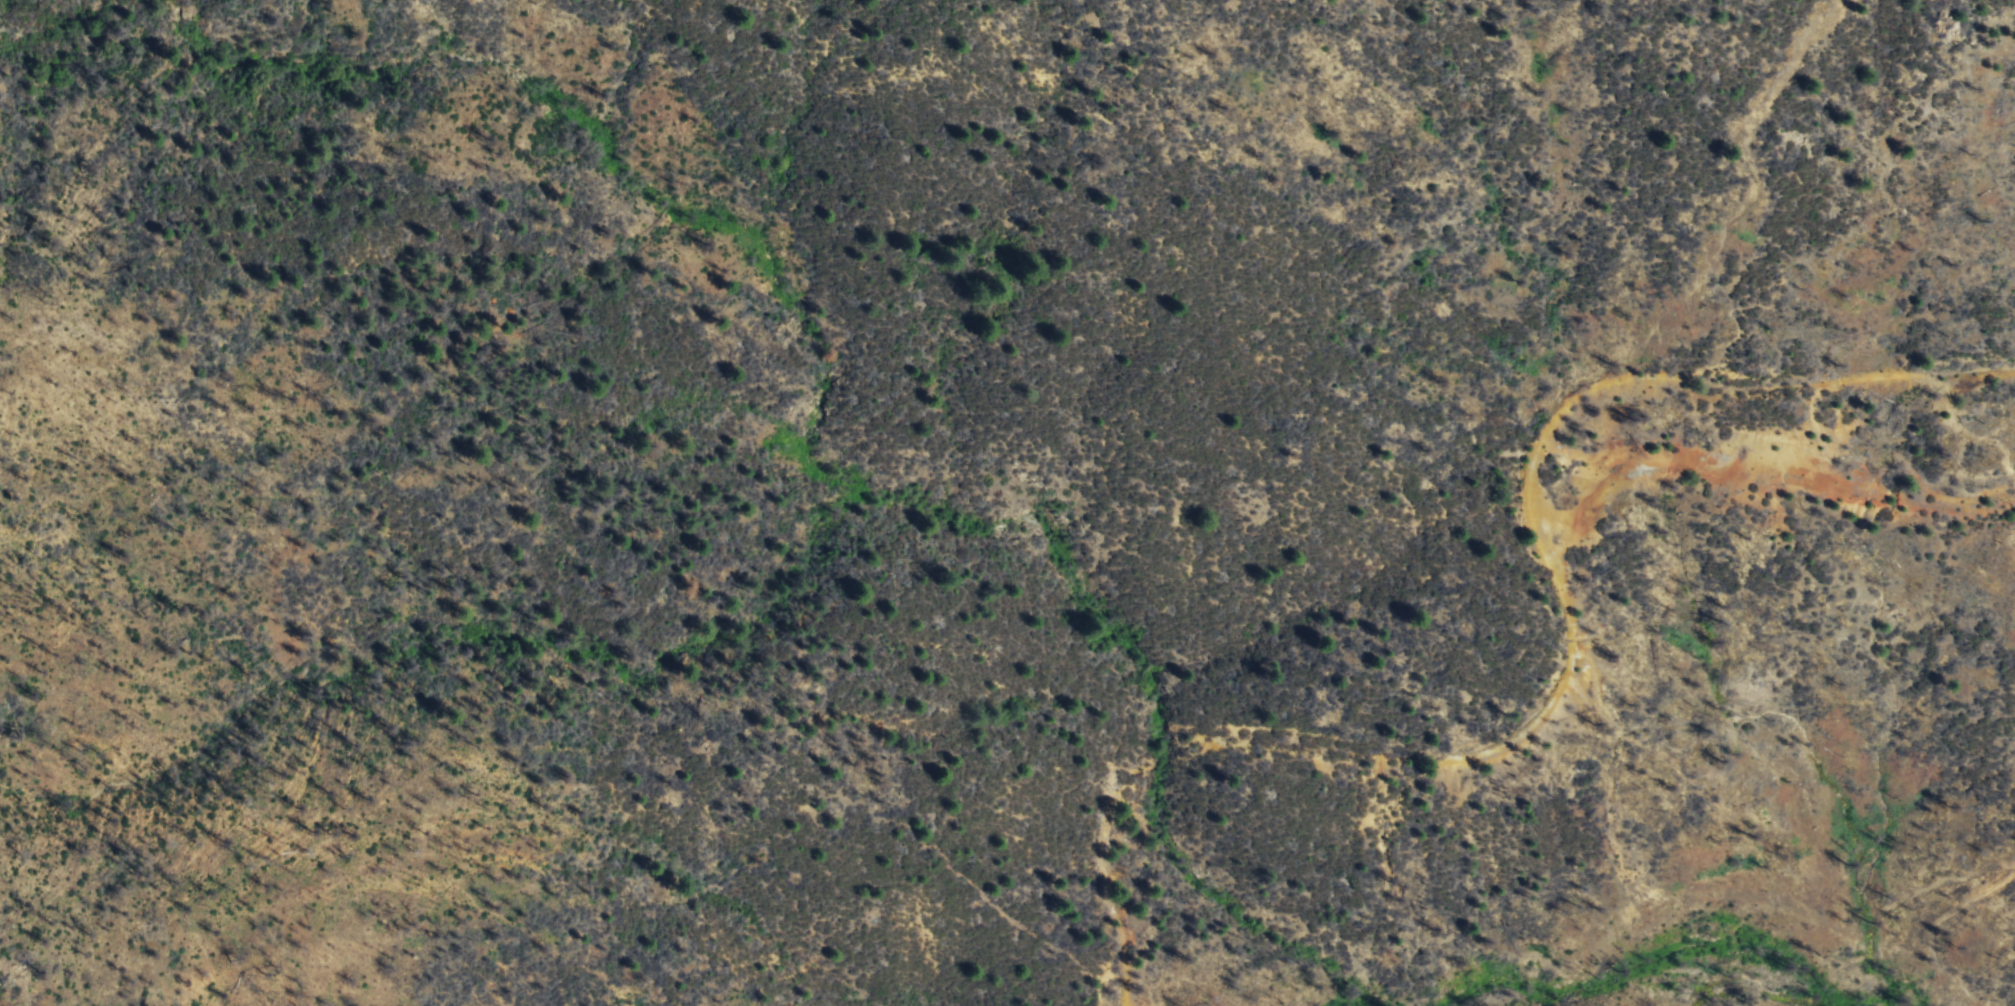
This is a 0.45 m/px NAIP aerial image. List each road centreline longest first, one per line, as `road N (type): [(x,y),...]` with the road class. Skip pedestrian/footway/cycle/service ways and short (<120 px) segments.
road 1 (track): [(1130,1005),(1132,949),(1113,828),(1130,784),(1168,747),(1216,731),(1288,733),(1458,762),(1507,750),(1553,716),(1574,671),(1576,636),(1530,523),(1527,480),(1549,430),(1585,396),(1632,379),(1697,372),(1846,382),(2014,367)]

